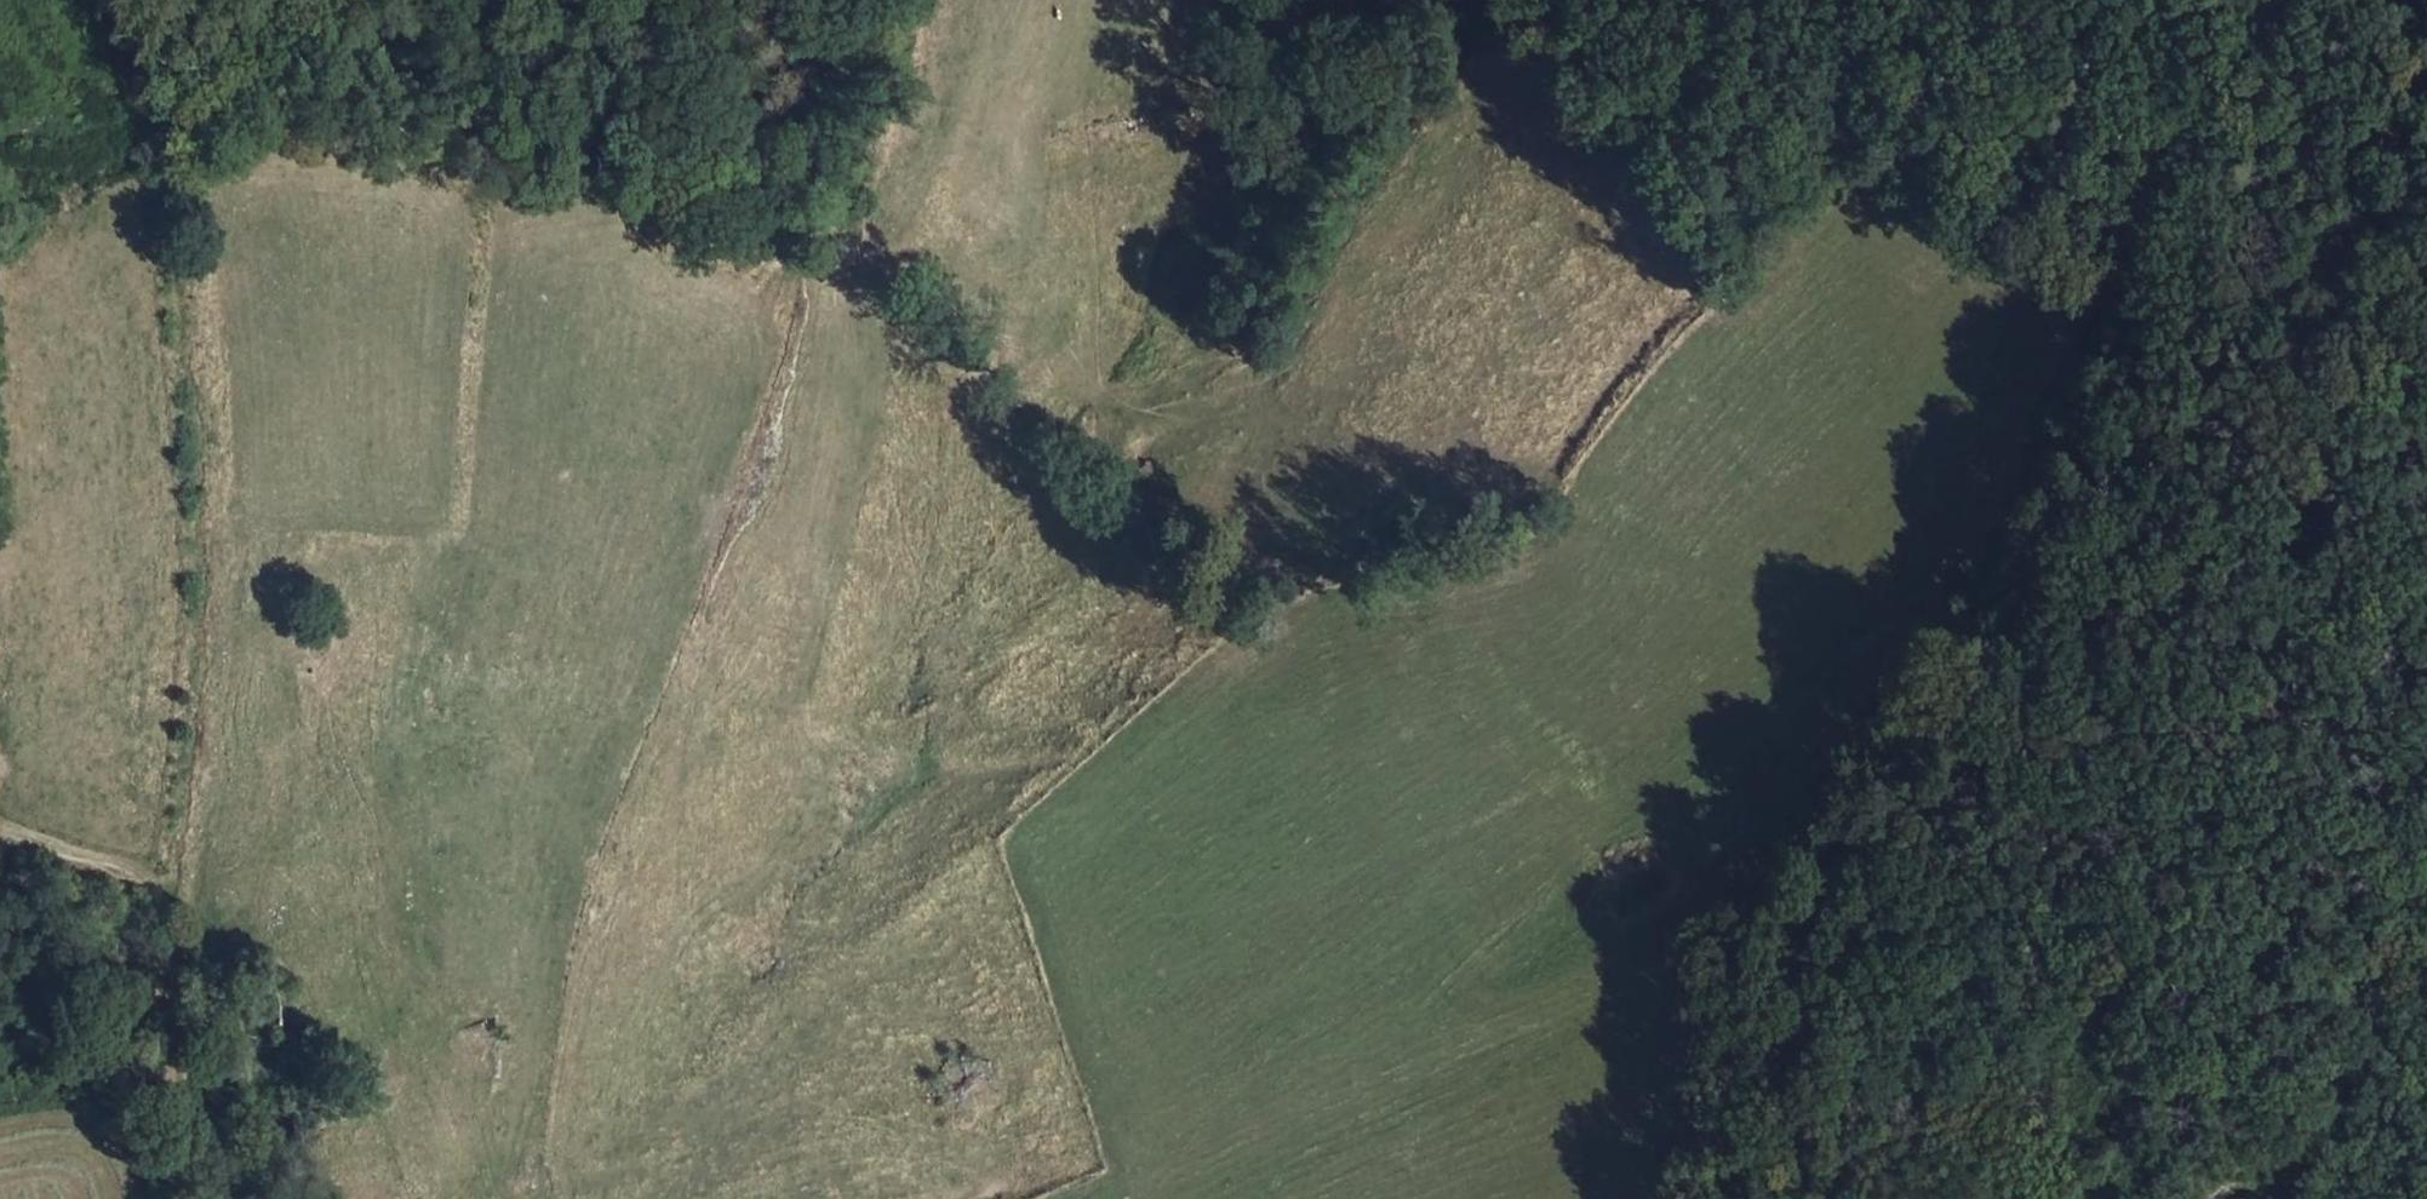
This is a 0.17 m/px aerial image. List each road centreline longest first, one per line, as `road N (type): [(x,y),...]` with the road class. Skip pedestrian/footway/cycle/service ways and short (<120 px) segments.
road 1 (track): [(1823,1198),(1791,1060),(1833,863),(1981,646),(2256,0)]
road 2 (track): [(2216,1198),(2354,1077),(2426,898)]
road 3 (track): [(166,907),(175,1198)]

